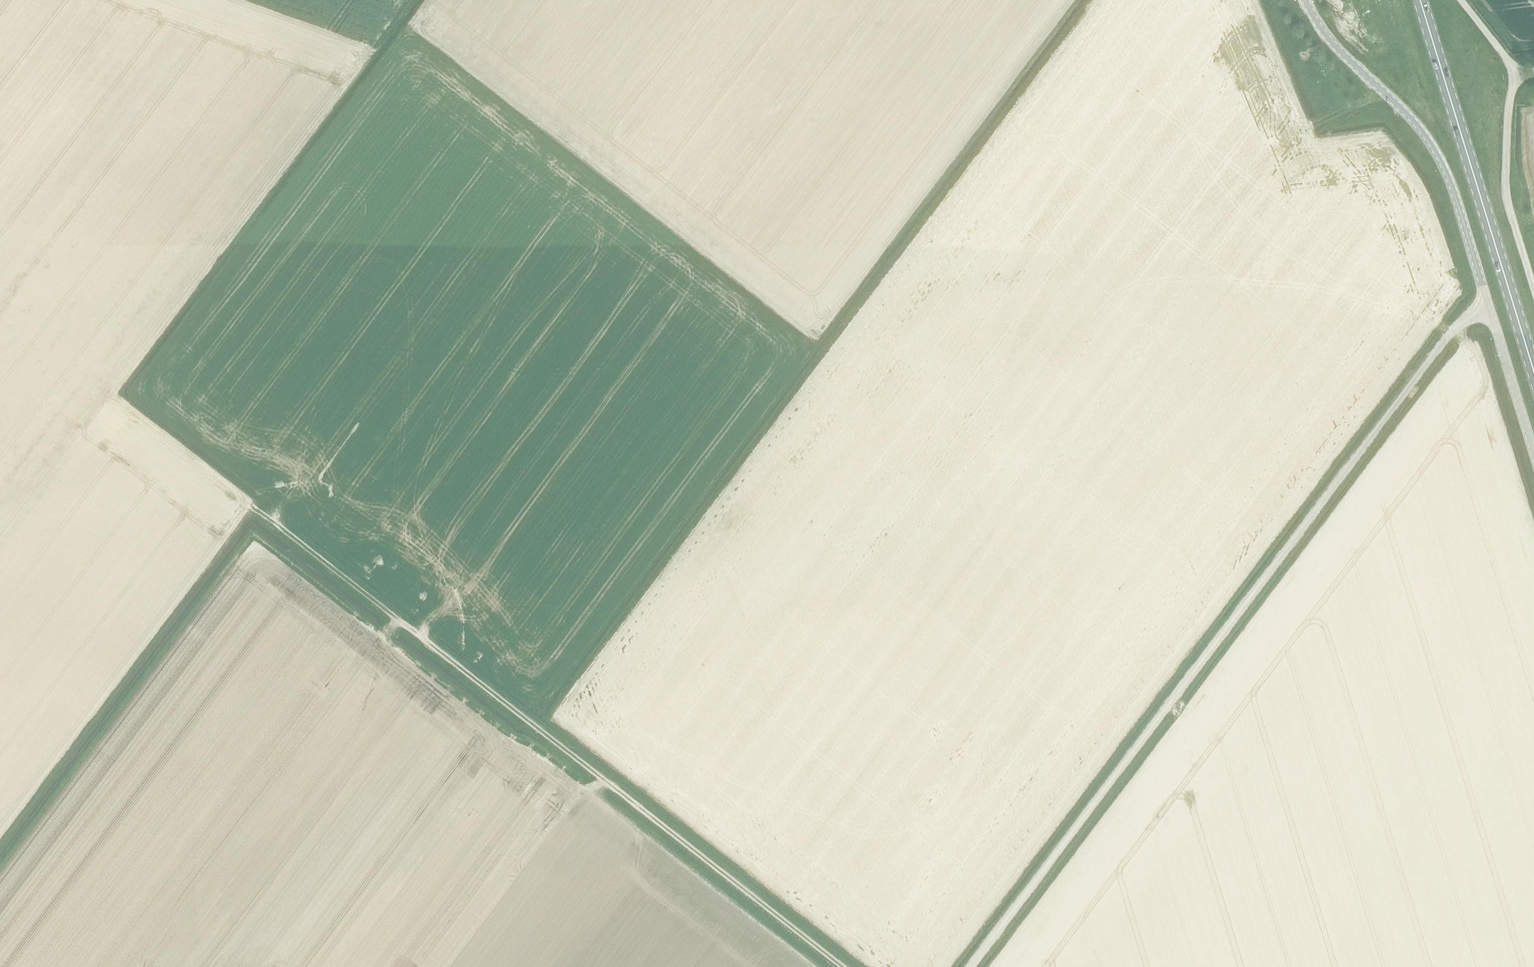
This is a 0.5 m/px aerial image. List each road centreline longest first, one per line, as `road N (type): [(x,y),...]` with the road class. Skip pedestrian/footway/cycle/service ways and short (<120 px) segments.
road 1 (unclassified): [(966,966),(1456,328),(1488,307)]
road 2 (track): [(842,966),(253,510)]
road 3 (primary): [(1421,0),(1533,372)]
road 4 (unclassified): [(1488,307),(1430,142),(1324,33),(1305,0)]
road 5 (unclassified): [(1533,291),(1505,185),(1517,75)]
road 6 (unclassified): [(1533,456),(1488,307)]

